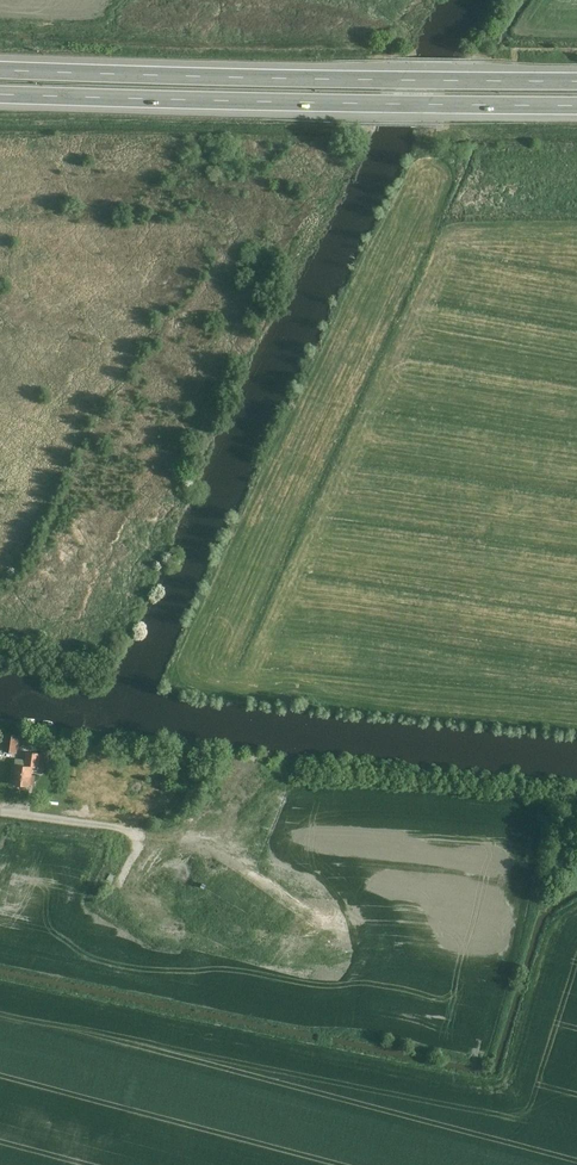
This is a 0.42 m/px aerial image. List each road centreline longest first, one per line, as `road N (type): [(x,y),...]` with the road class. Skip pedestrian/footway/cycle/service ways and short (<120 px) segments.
road 1 (unclassified): [(0,816),(179,837)]

